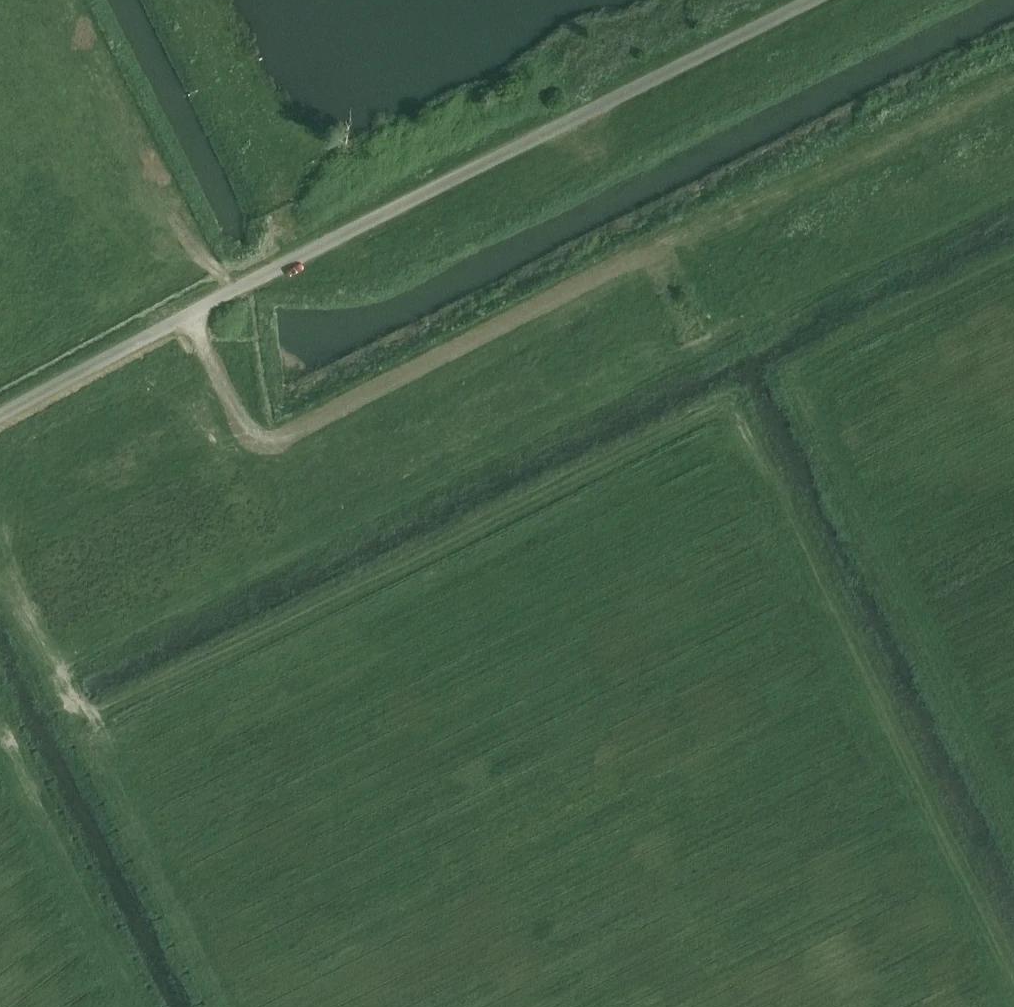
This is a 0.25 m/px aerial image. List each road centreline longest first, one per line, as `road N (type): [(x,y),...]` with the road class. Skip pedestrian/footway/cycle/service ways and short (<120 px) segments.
road 1 (unclassified): [(0,423),(790,0)]

